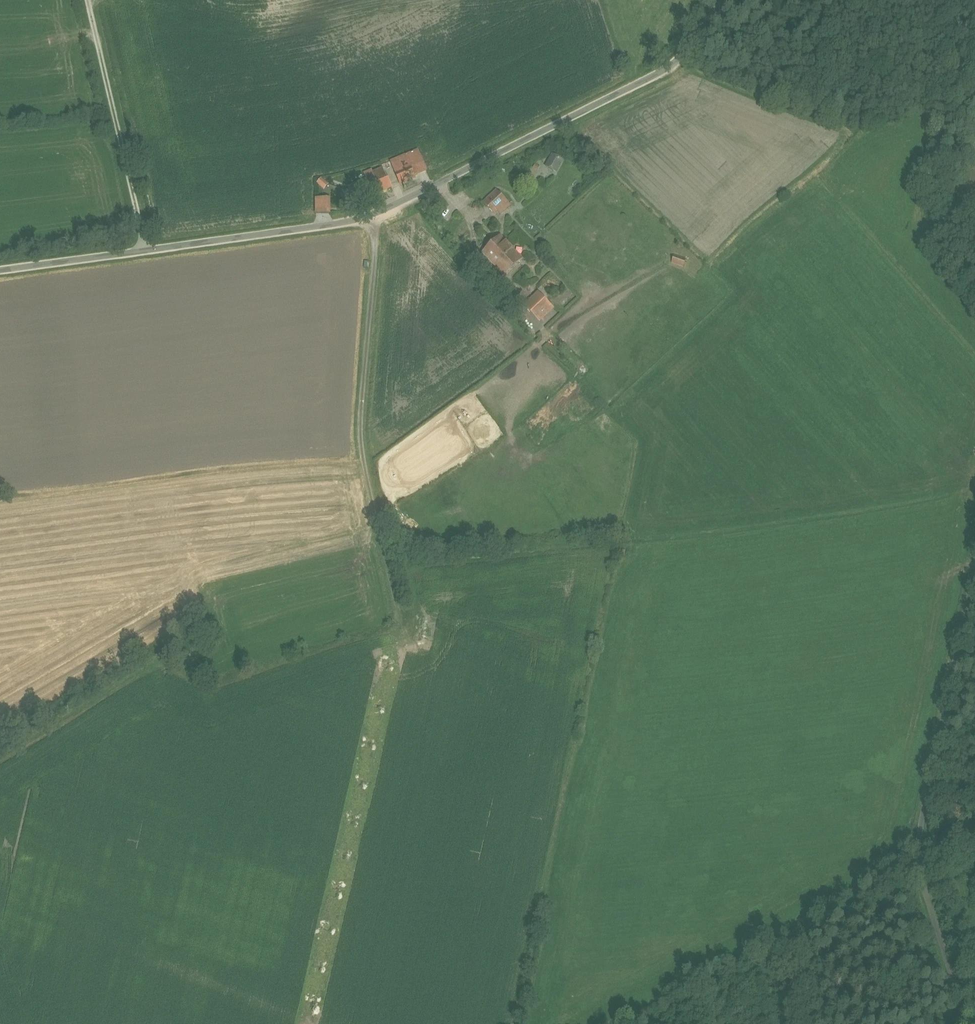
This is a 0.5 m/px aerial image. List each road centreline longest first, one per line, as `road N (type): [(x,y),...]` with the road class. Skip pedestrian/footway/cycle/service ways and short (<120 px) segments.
road 1 (unclassified): [(0,273),(375,216),(665,74),(733,0)]
road 2 (unclassified): [(974,579),(921,840),(922,886),(968,1023)]
road 3 (unclassified): [(308,1023),(0,904)]
road 4 (track): [(88,0),(147,250)]
road 5 (track): [(375,216),(366,462)]

